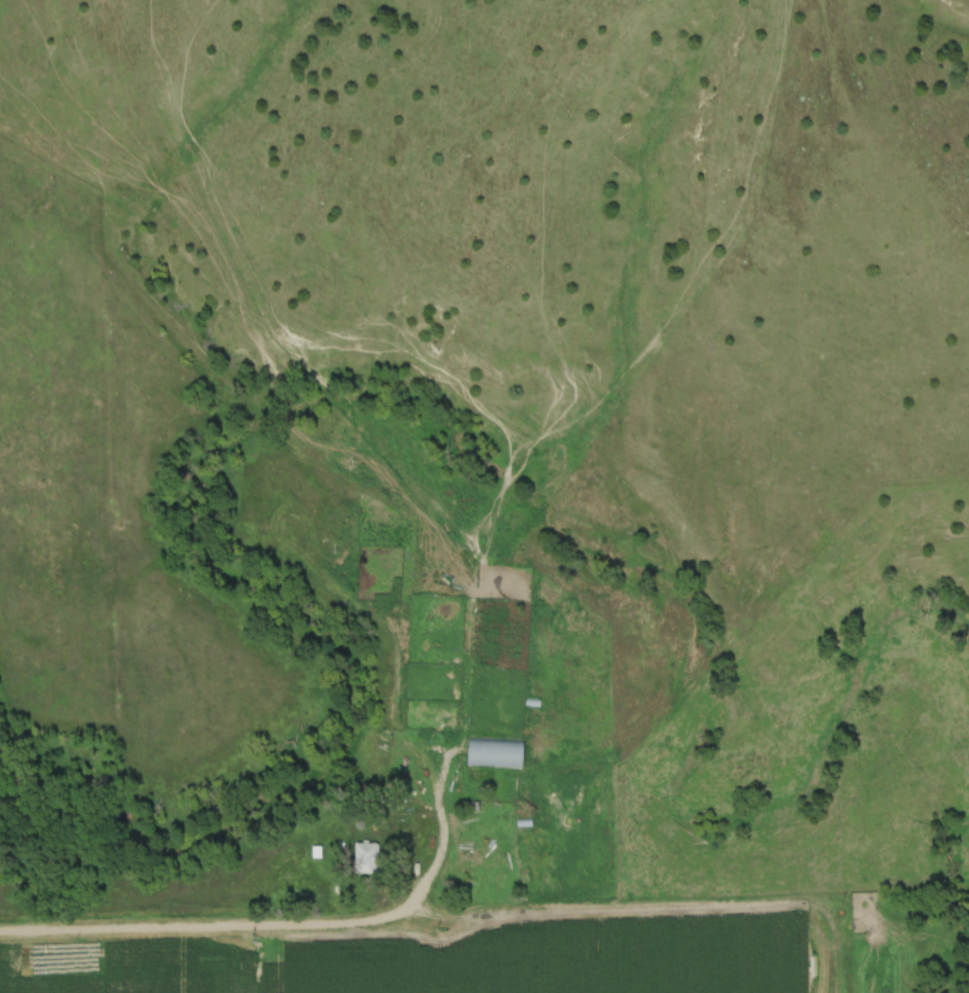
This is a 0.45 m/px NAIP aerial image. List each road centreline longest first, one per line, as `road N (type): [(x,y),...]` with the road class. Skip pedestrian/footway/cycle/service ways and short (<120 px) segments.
road 1 (residential): [(0,934),(364,925)]

